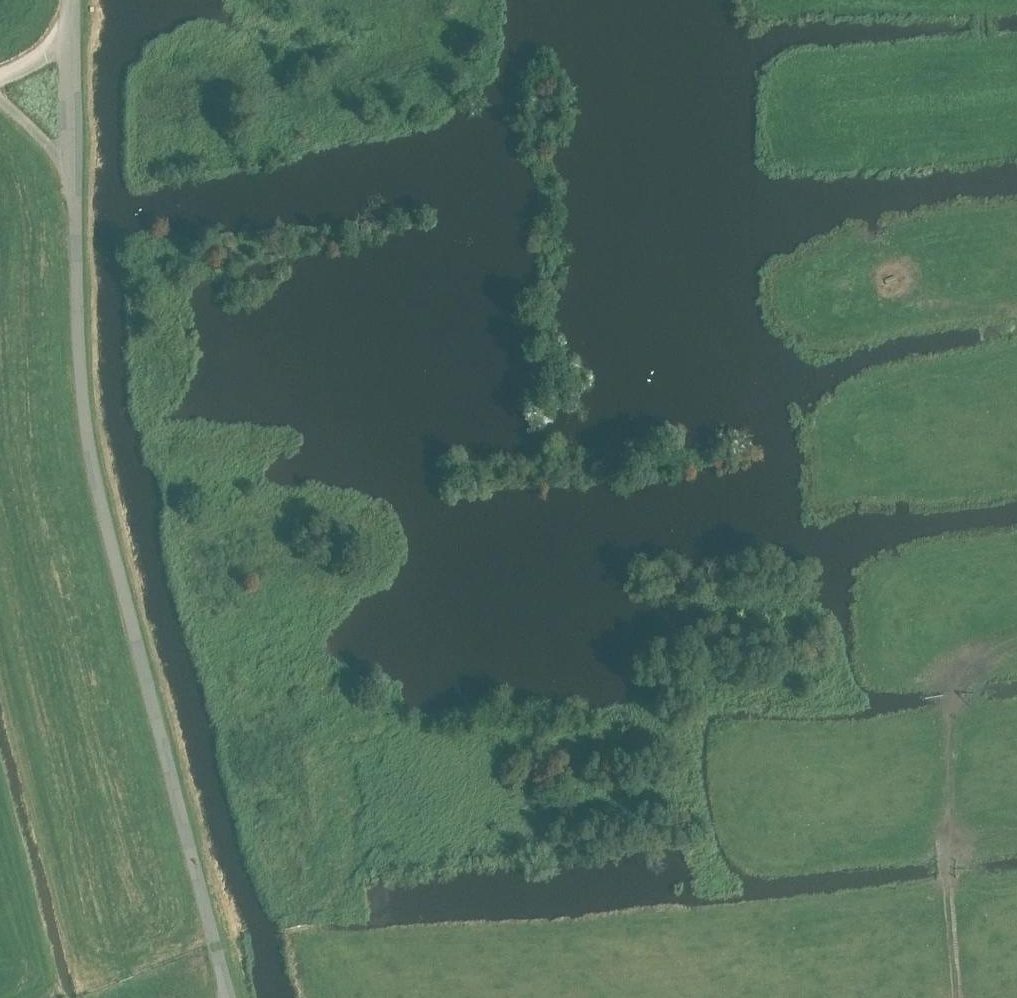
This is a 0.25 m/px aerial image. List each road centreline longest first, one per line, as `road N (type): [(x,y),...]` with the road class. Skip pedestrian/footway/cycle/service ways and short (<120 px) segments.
road 1 (unclassified): [(232,997),(92,440),(80,319),(71,0)]
road 2 (track): [(1016,636),(954,671),(945,809),(956,997)]

